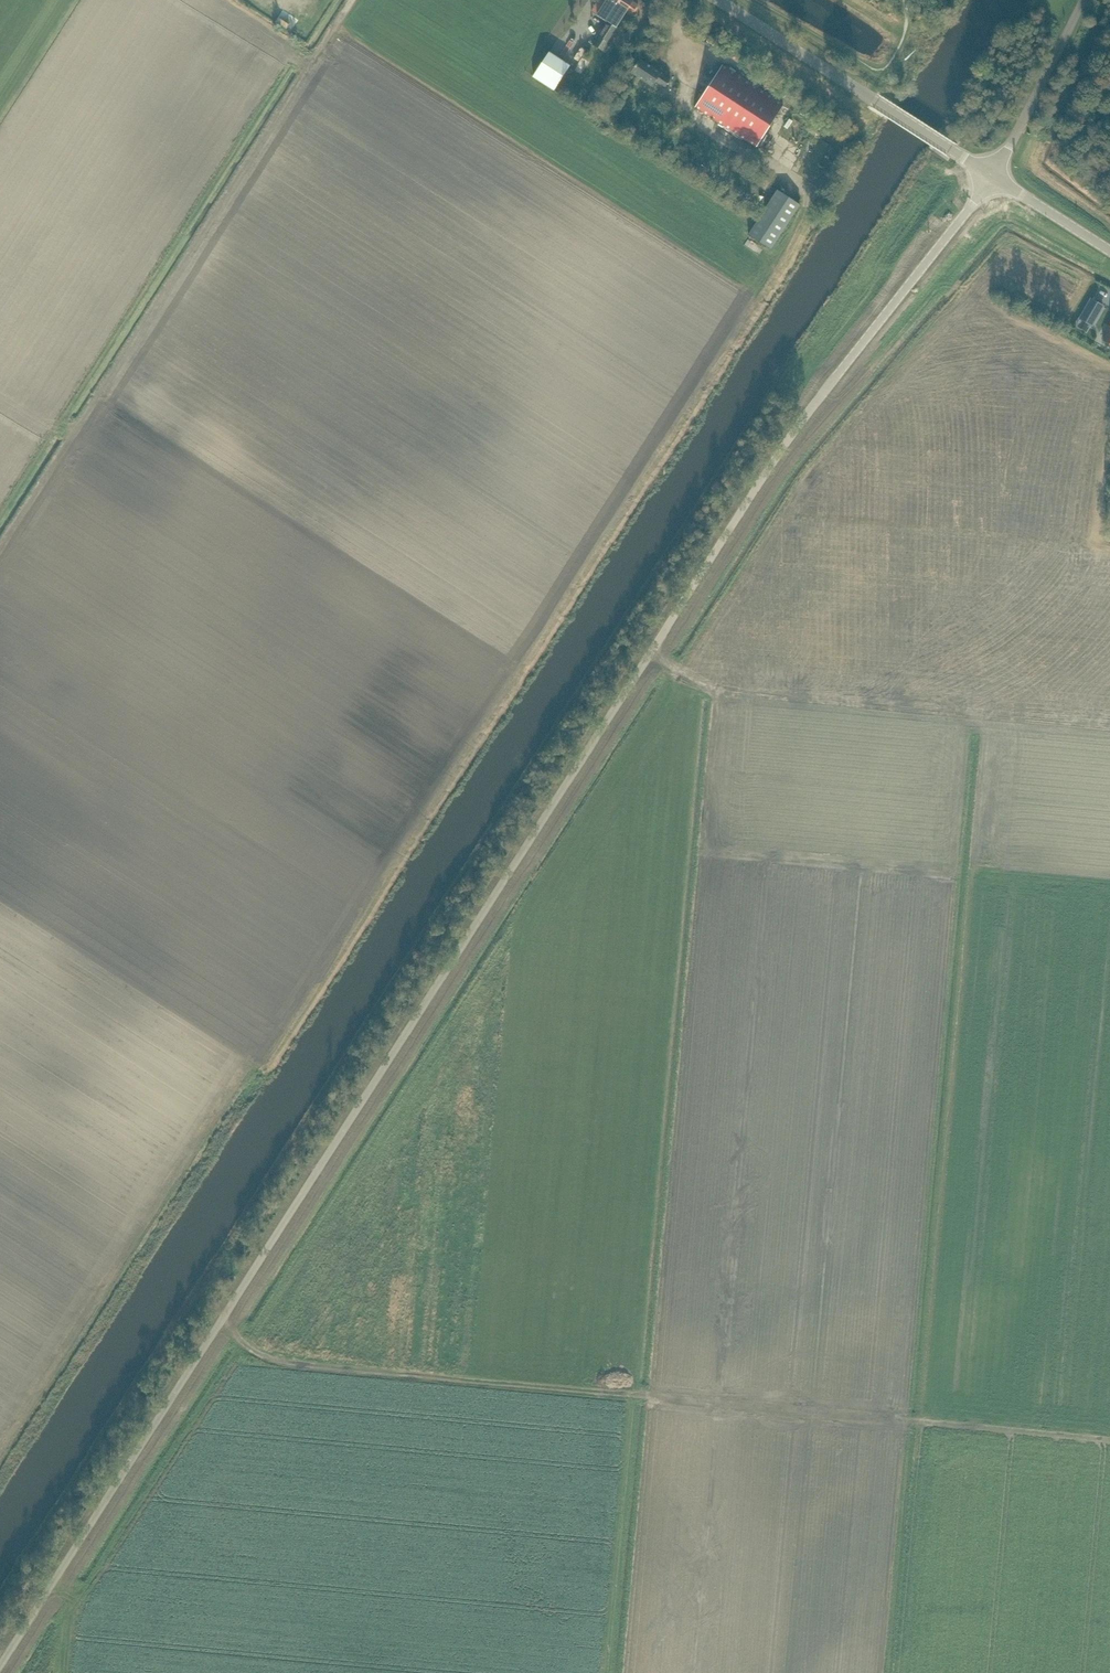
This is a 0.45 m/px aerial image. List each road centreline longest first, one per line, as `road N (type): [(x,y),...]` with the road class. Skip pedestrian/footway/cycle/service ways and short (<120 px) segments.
road 1 (unclassified): [(0,1665),(817,396),(990,176)]
road 2 (unclassified): [(69,447),(353,0)]
road 3 (unclassified): [(990,176),(720,0)]
road 4 (unclassified): [(990,176),(1083,0)]
road 5 (unclassified): [(1109,252),(990,176)]

